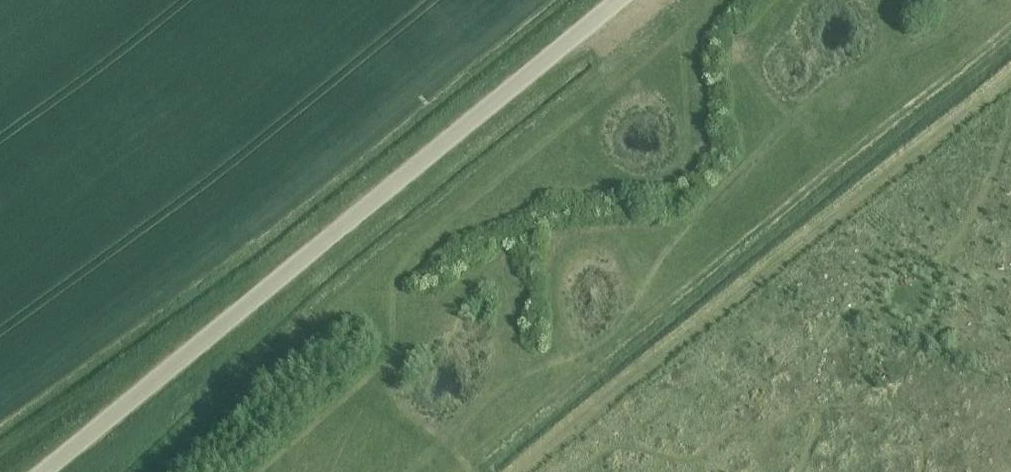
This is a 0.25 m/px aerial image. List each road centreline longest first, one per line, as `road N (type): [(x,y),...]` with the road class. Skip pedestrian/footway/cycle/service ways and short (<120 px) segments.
road 1 (track): [(723,0),(684,52),(685,152),(669,177),(652,186),(548,168),(480,191),(417,247),(391,292),(399,321),(395,413),(381,425),(308,440),(269,471)]
road 2 (unclassified): [(45,471),(609,0)]
road 3 (track): [(988,0),(929,62),(911,61),(894,47),(882,0)]

